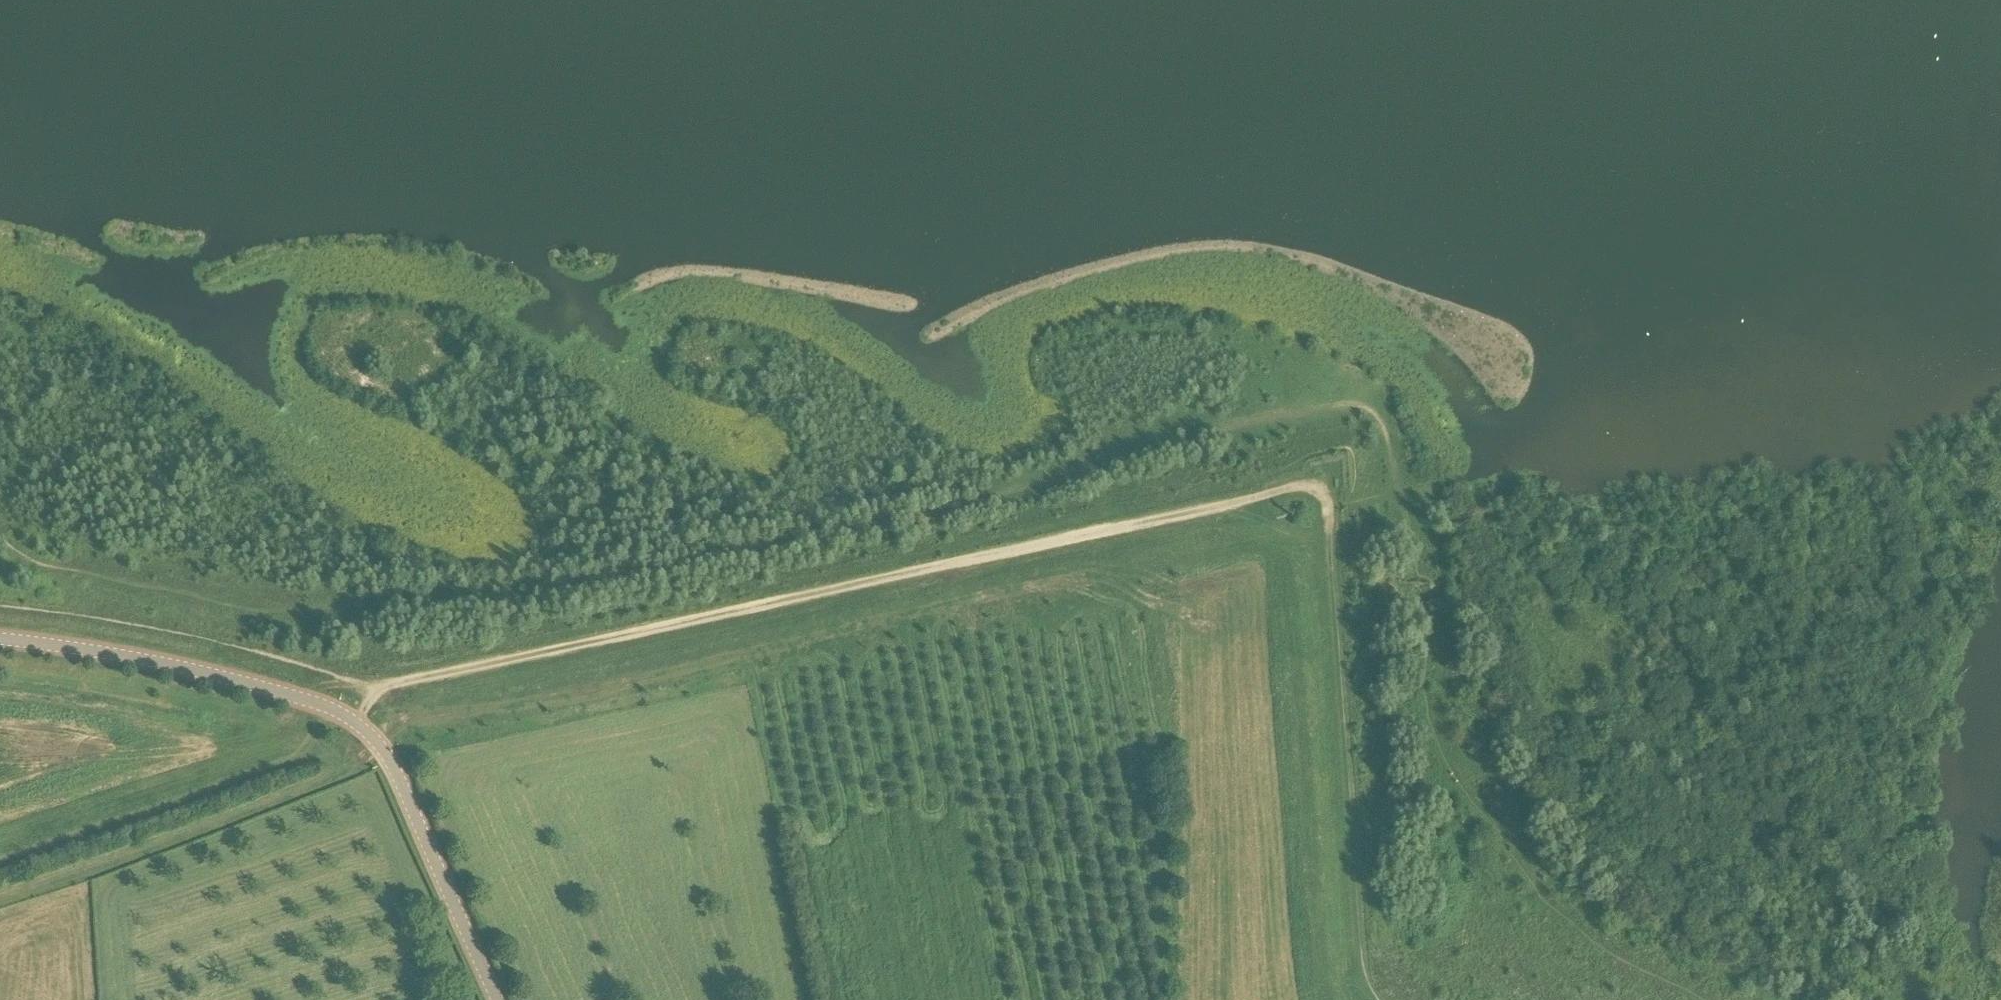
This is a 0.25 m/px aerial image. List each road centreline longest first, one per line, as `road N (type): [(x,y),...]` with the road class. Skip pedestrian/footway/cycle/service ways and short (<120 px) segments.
road 1 (track): [(1330,506),(1323,491),(1295,486),(379,689)]
road 2 (unclassified): [(0,639),(188,668),(355,721),(394,766),(446,888)]
road 3 (track): [(0,606),(156,628),(379,689)]
road 4 (unclassified): [(497,999),(446,888)]

